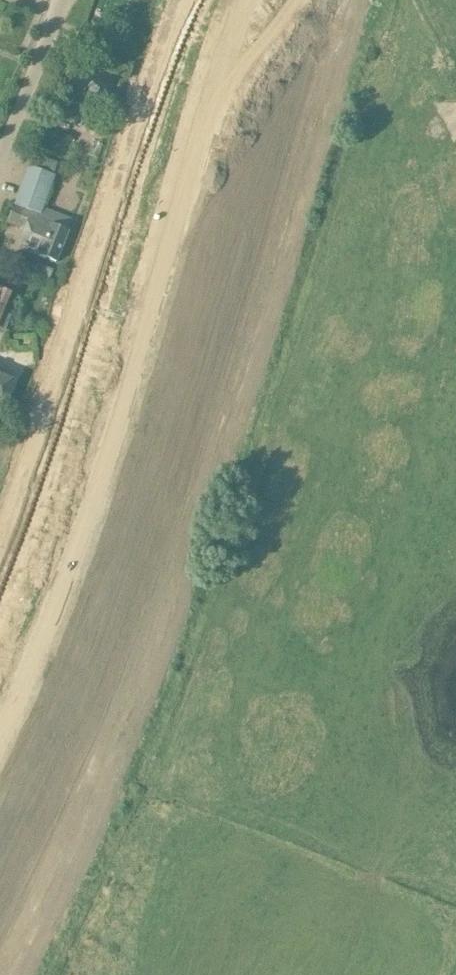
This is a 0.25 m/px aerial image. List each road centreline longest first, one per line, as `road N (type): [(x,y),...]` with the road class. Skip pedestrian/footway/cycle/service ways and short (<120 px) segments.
road 1 (tertiary): [(0,764),(47,645),(243,0)]
road 2 (residential): [(0,157),(65,0)]

